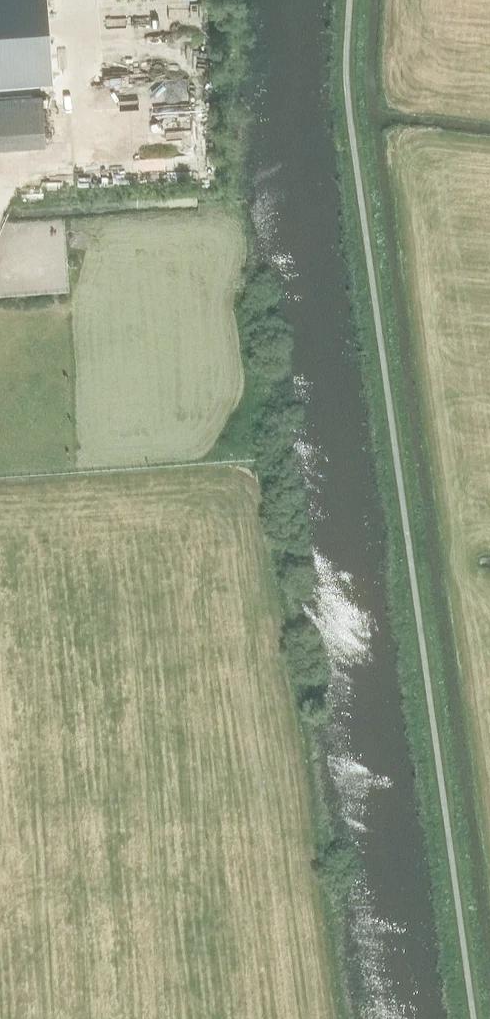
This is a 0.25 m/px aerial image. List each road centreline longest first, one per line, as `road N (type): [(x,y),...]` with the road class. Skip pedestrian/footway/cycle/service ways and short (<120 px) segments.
road 1 (track): [(0,209),(17,177),(70,147),(84,118),(75,0)]

